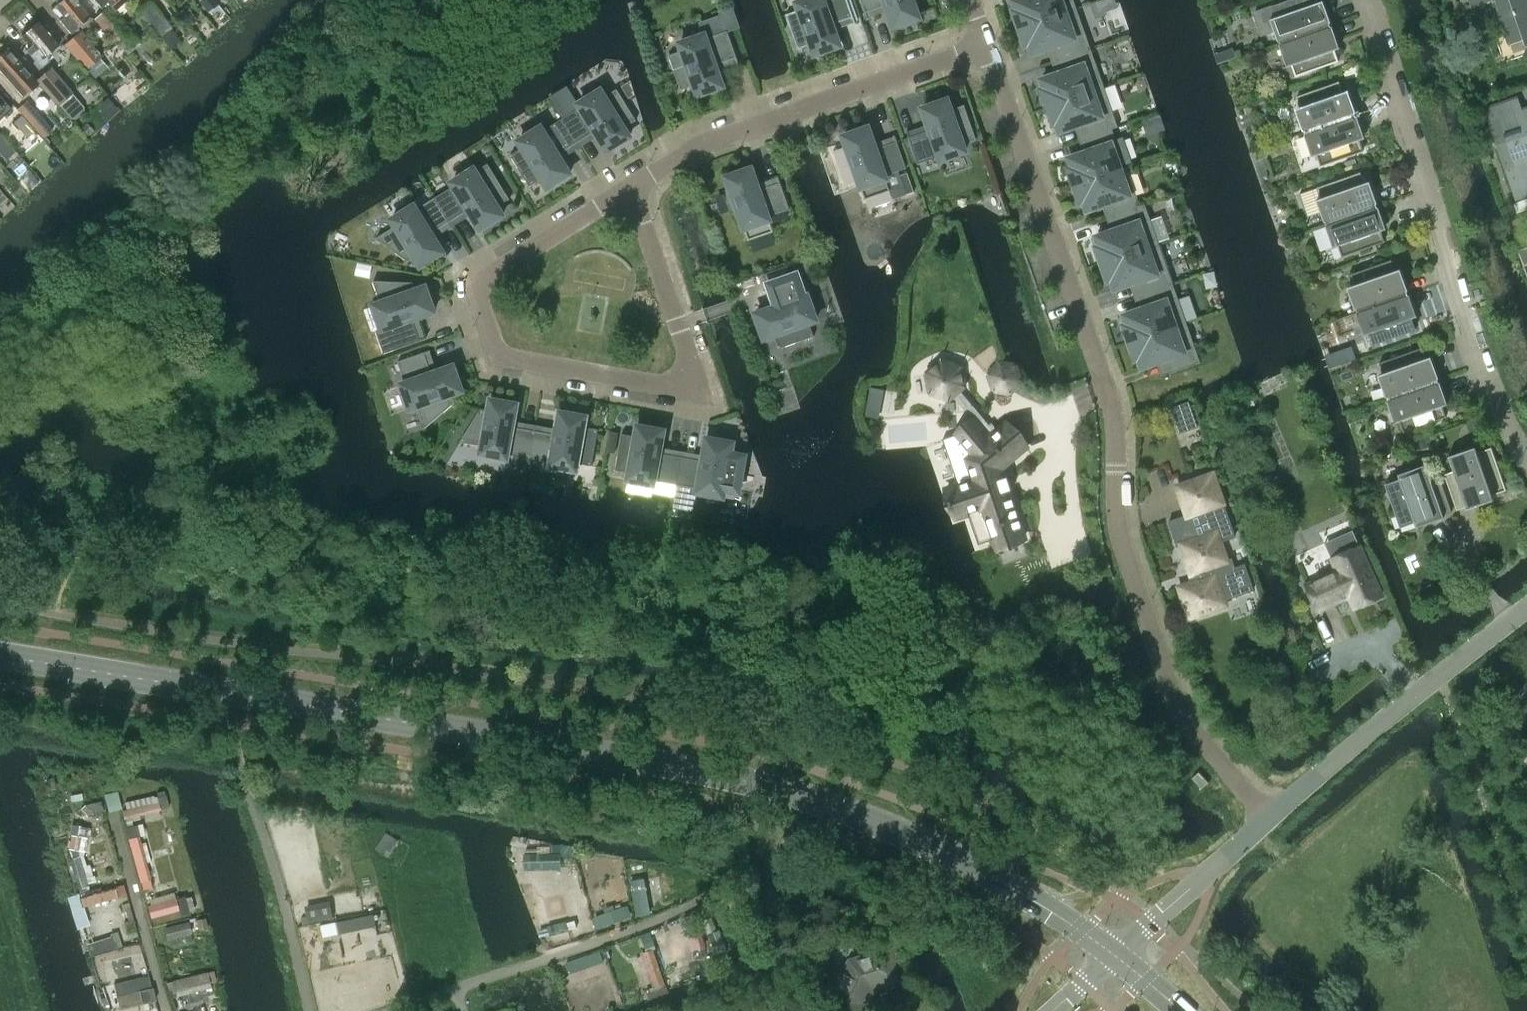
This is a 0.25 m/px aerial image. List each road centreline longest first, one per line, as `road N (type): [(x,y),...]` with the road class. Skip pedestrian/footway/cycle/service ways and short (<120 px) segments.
road 1 (tertiary): [(1115,955),(1008,886),(864,820),(758,786),(543,744),(0,660)]
road 2 (residential): [(1275,812),(1188,719),(1167,685),(1118,525),(1103,376),(985,47)]
road 3 (residential): [(631,191),(481,282),(477,297),(493,342),(515,360),(678,388),(693,372),(677,325)]
road 4 (residential): [(1526,458),(1470,327),(1372,0)]
road 5 (residential): [(985,47),(706,144),(631,191)]
road 6 (residential): [(1275,812),(1526,605)]
road 7 (residential): [(1115,955),(1275,812)]
road 8 (residential): [(677,325),(631,191)]

